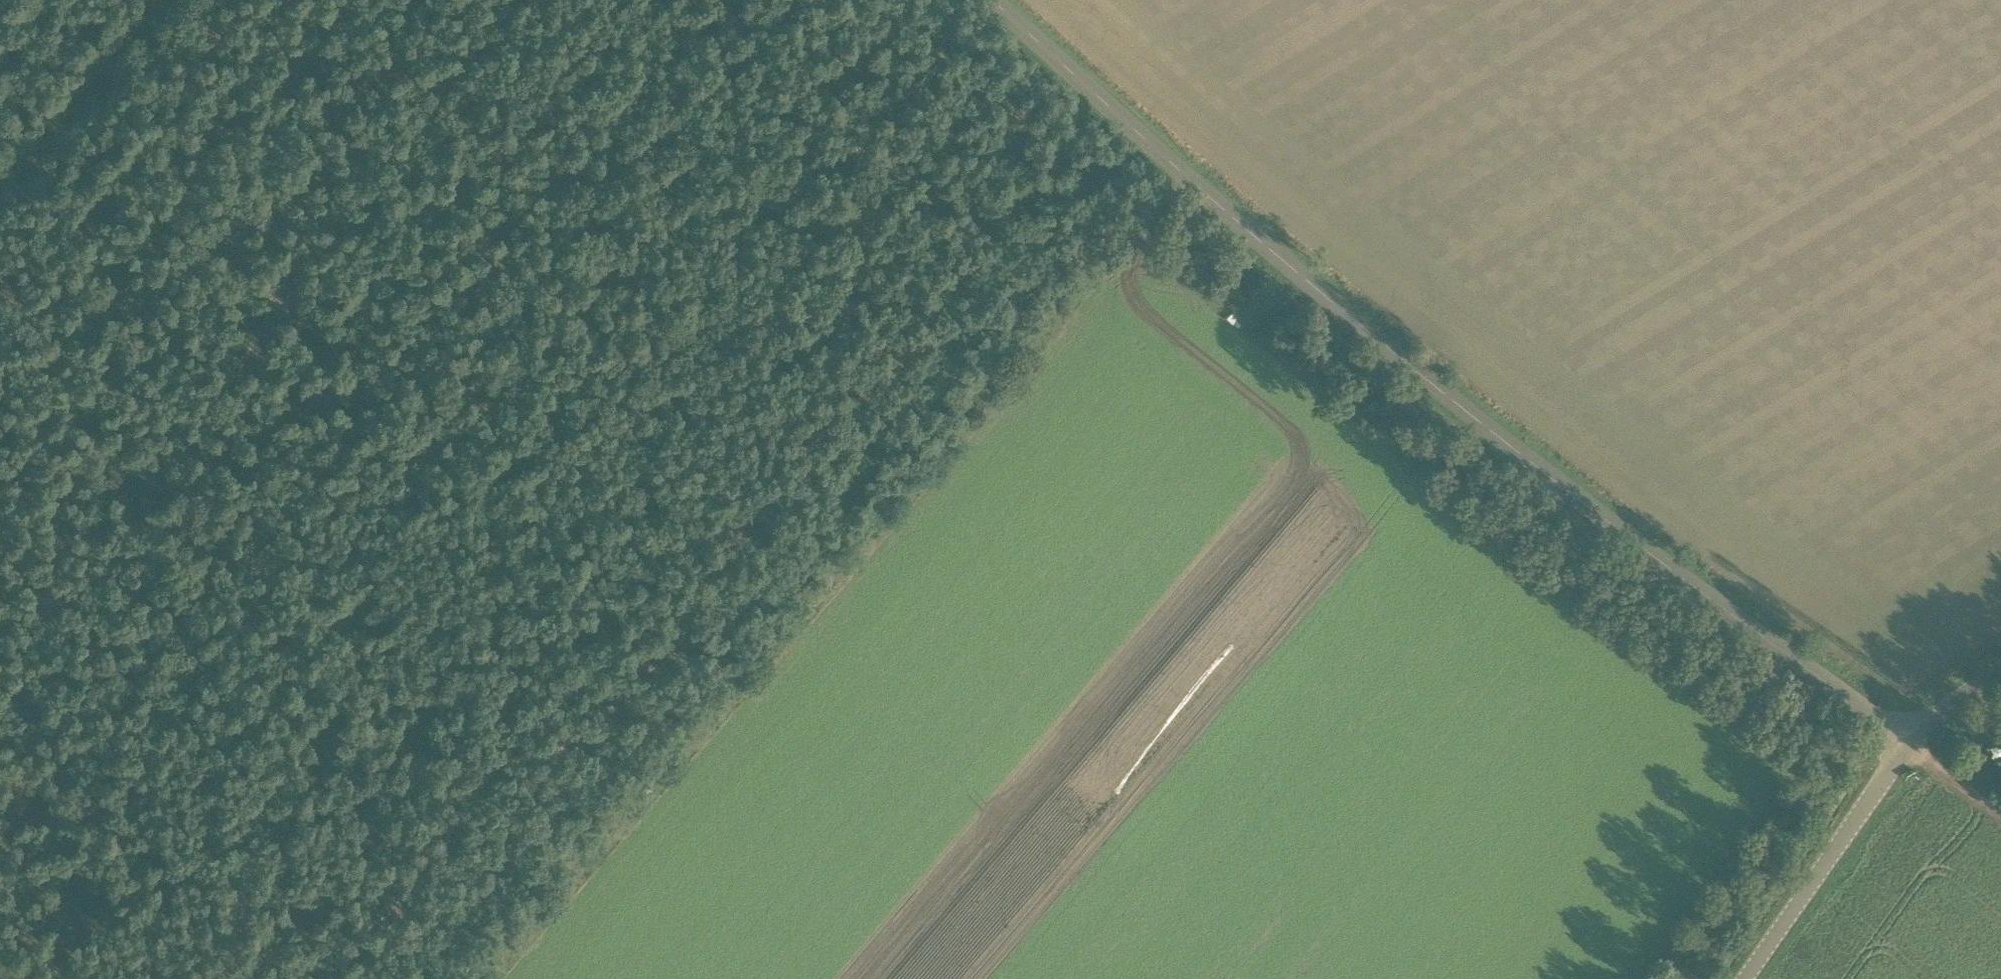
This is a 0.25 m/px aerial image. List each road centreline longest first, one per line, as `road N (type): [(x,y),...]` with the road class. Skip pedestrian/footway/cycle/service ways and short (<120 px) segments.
road 1 (unclassified): [(1908,742),(1281,262),(992,0)]
road 2 (track): [(312,0),(909,475)]
road 3 (unclassified): [(1744,978),(1908,742)]
road 4 (track): [(2000,817),(1908,742)]

